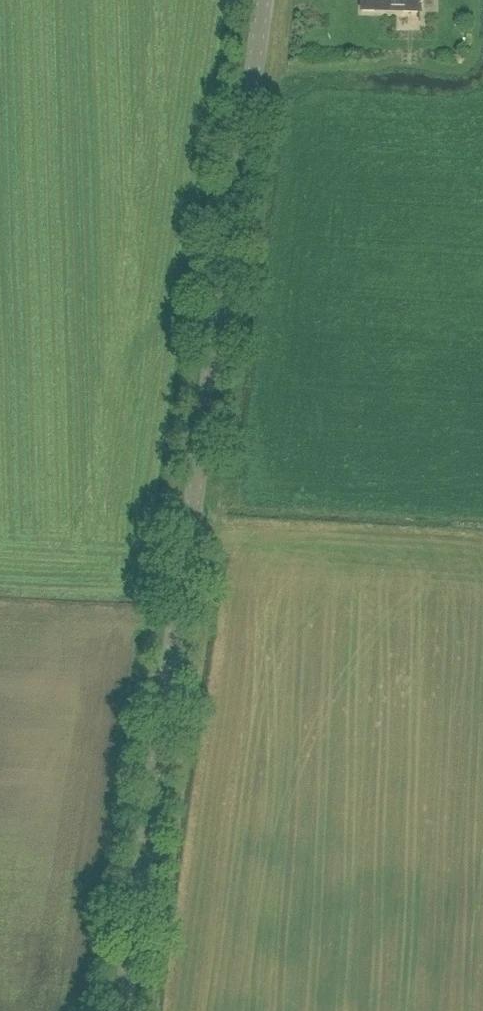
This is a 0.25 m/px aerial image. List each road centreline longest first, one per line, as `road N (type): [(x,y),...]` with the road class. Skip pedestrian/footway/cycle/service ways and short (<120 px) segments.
road 1 (tertiary): [(119,1010),(260,0)]

